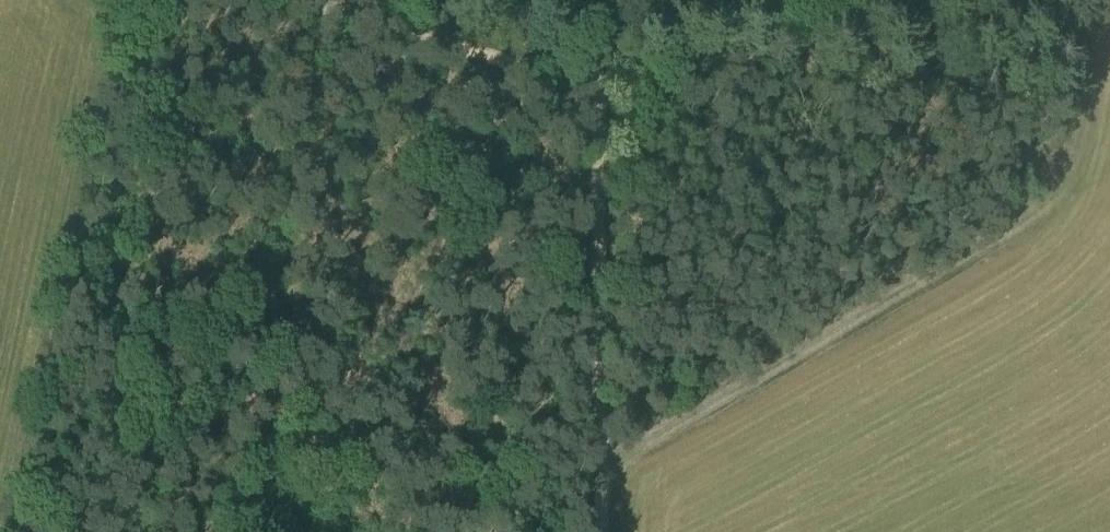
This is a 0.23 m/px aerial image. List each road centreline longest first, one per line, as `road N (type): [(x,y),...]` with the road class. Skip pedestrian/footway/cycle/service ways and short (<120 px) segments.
road 1 (track): [(606,531),(594,308),(602,67)]
road 2 (track): [(349,0),(602,67)]

